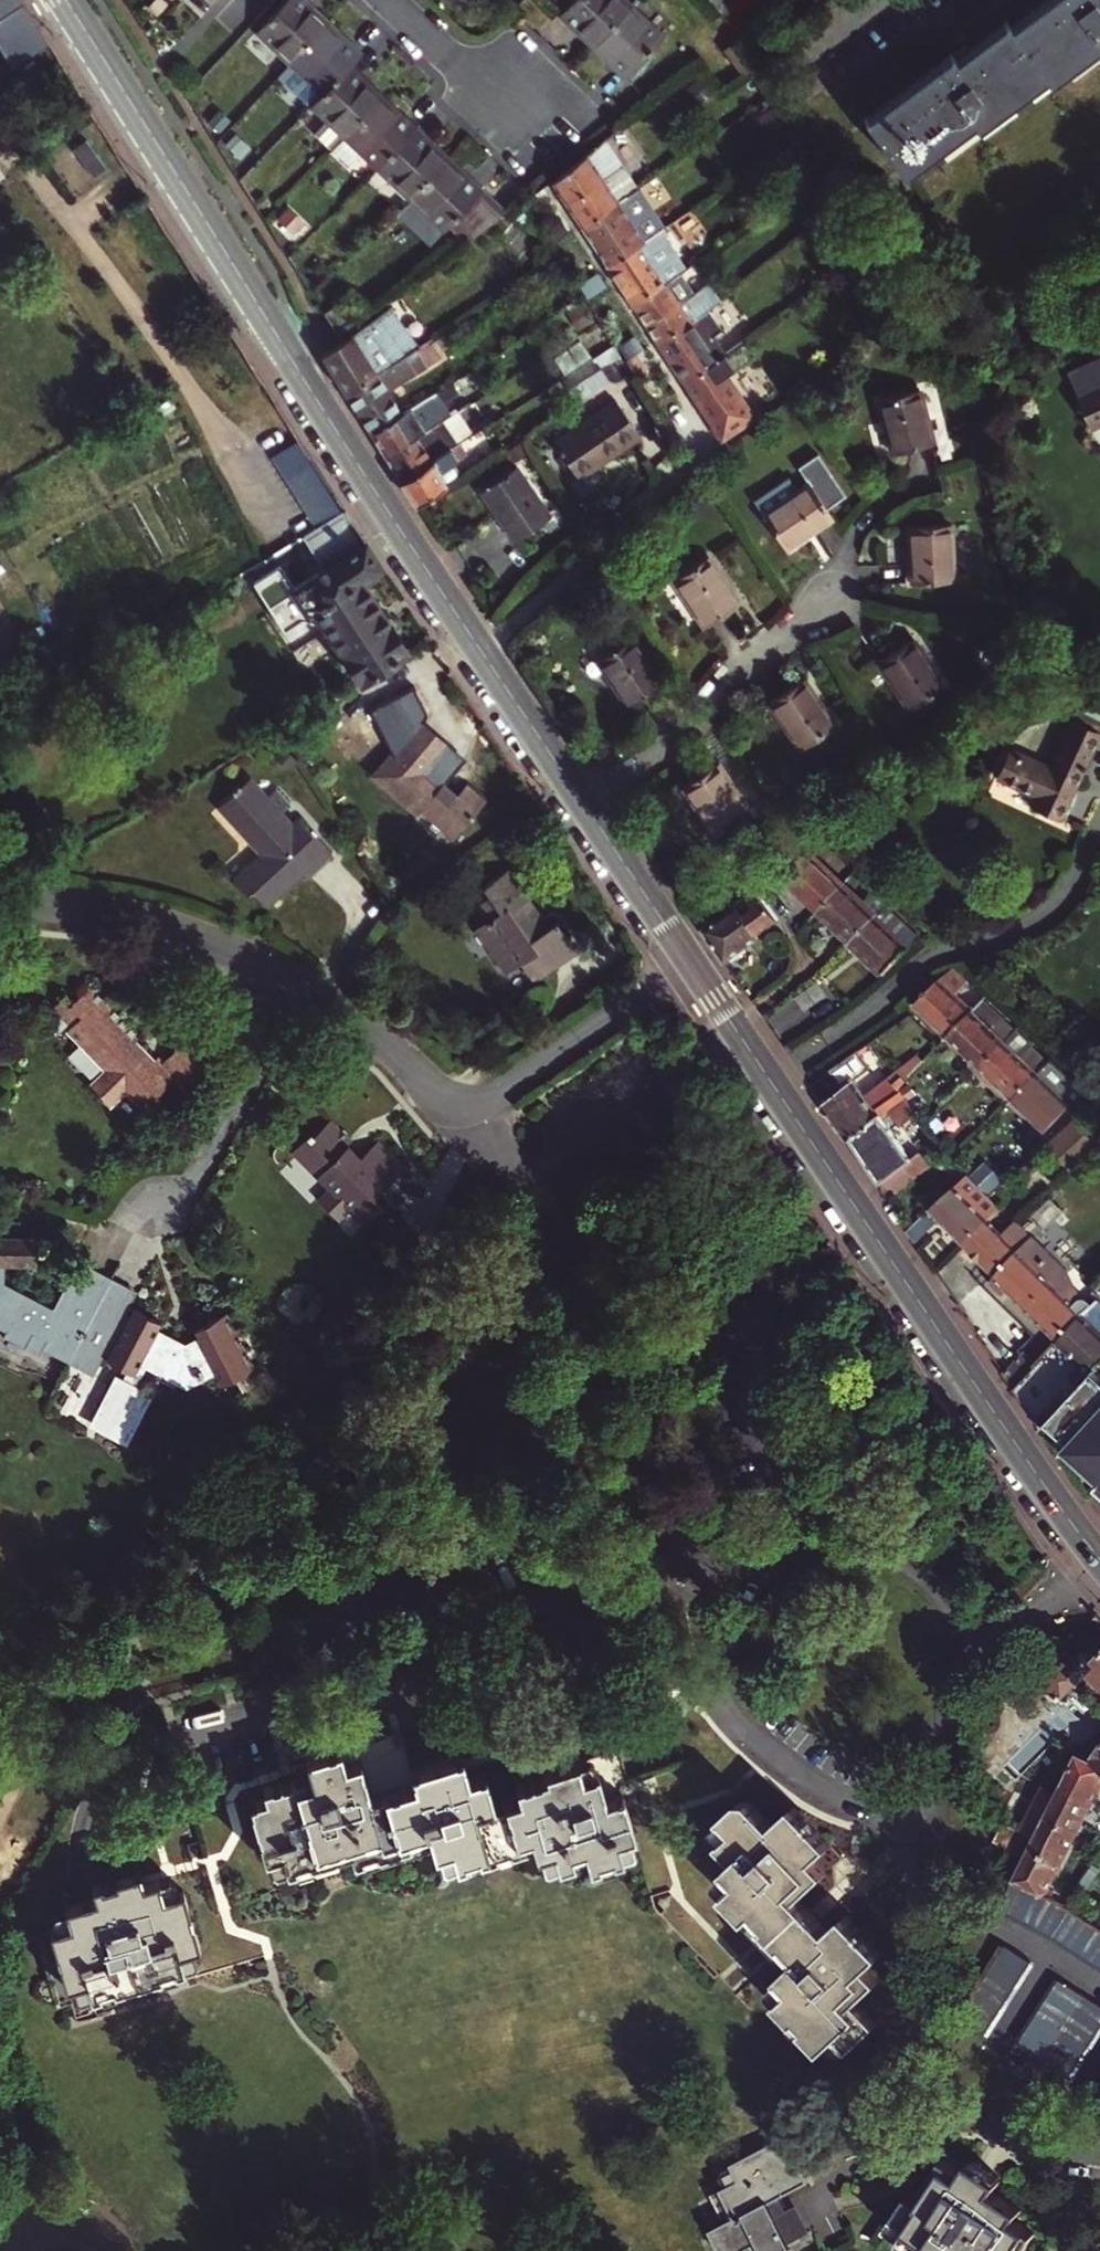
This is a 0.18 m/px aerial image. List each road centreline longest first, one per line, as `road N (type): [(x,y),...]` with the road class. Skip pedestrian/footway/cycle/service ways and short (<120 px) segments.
road 1 (secondary): [(1099,1561),(693,963)]
road 2 (secondary): [(581,800),(289,354)]
road 3 (residential): [(482,1105),(496,1148),(595,1305),(689,1572)]
road 4 (residential): [(716,1679),(739,1723),(802,1778),(868,1812),(924,1814),(935,1798),(951,1686),(975,1632)]
road 5 (secondary): [(65,0),(289,354)]
road 6 (residential): [(581,800),(673,740),(753,655),(833,605)]
road 7 (residential): [(0,905),(144,922),(306,990)]
road 8 (residential): [(150,1211),(199,1173),(306,990)]
road 9 (residential): [(482,1105),(693,963)]
road 10 (residential): [(975,1632),(936,1589),(878,1550),(791,1546)]
road 11 (residential): [(306,990),(441,1098),(482,1105)]
road 12 (residential): [(392,0),(541,145)]
road 13 (secondary): [(693,963),(581,800)]
road 14 (residential): [(716,1679),(745,1593),(791,1546)]
road 15 (residential): [(1099,1580),(975,1632)]

